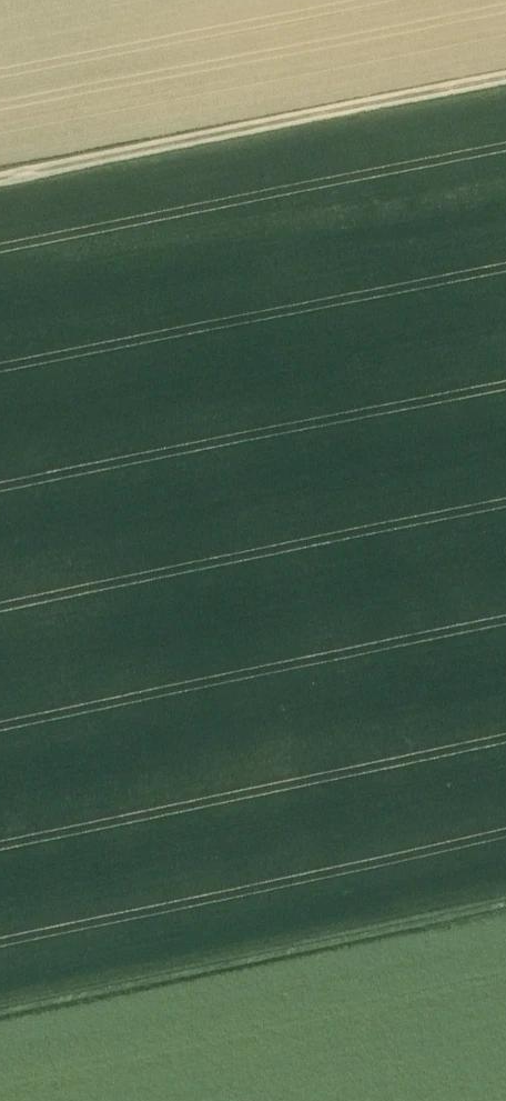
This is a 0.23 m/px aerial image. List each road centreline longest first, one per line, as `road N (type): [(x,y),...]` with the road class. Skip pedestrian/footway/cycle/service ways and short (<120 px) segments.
road 1 (track): [(505,905),(0,1012)]
road 2 (track): [(0,174),(505,77)]

